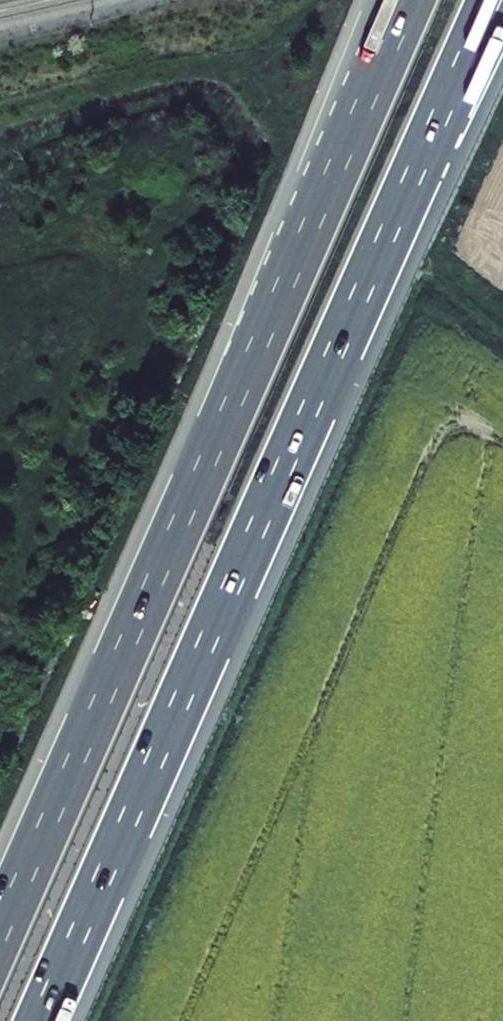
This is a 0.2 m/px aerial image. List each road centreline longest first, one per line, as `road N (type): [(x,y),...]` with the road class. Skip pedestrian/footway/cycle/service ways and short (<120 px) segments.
road 1 (motorway): [(39,1020),(491,0)]
road 2 (motorway): [(409,0),(0,930)]

